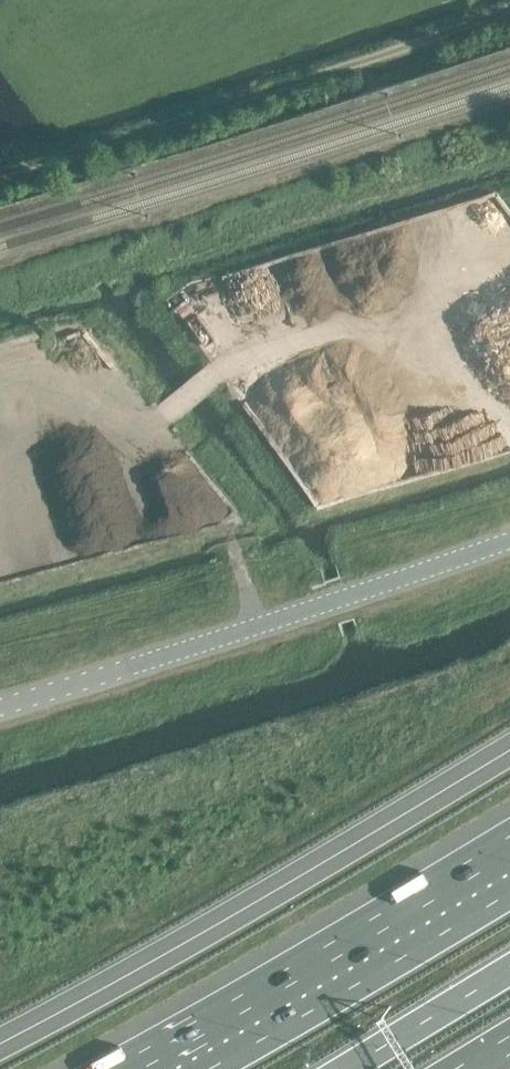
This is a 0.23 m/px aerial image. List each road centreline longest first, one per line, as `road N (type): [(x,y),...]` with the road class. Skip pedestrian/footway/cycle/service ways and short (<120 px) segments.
road 1 (tertiary): [(0,708),(509,540)]
road 2 (track): [(0,171),(509,8)]
road 3 (motorway): [(509,866),(164,1068)]
road 4 (motorway): [(342,1068),(509,968)]

